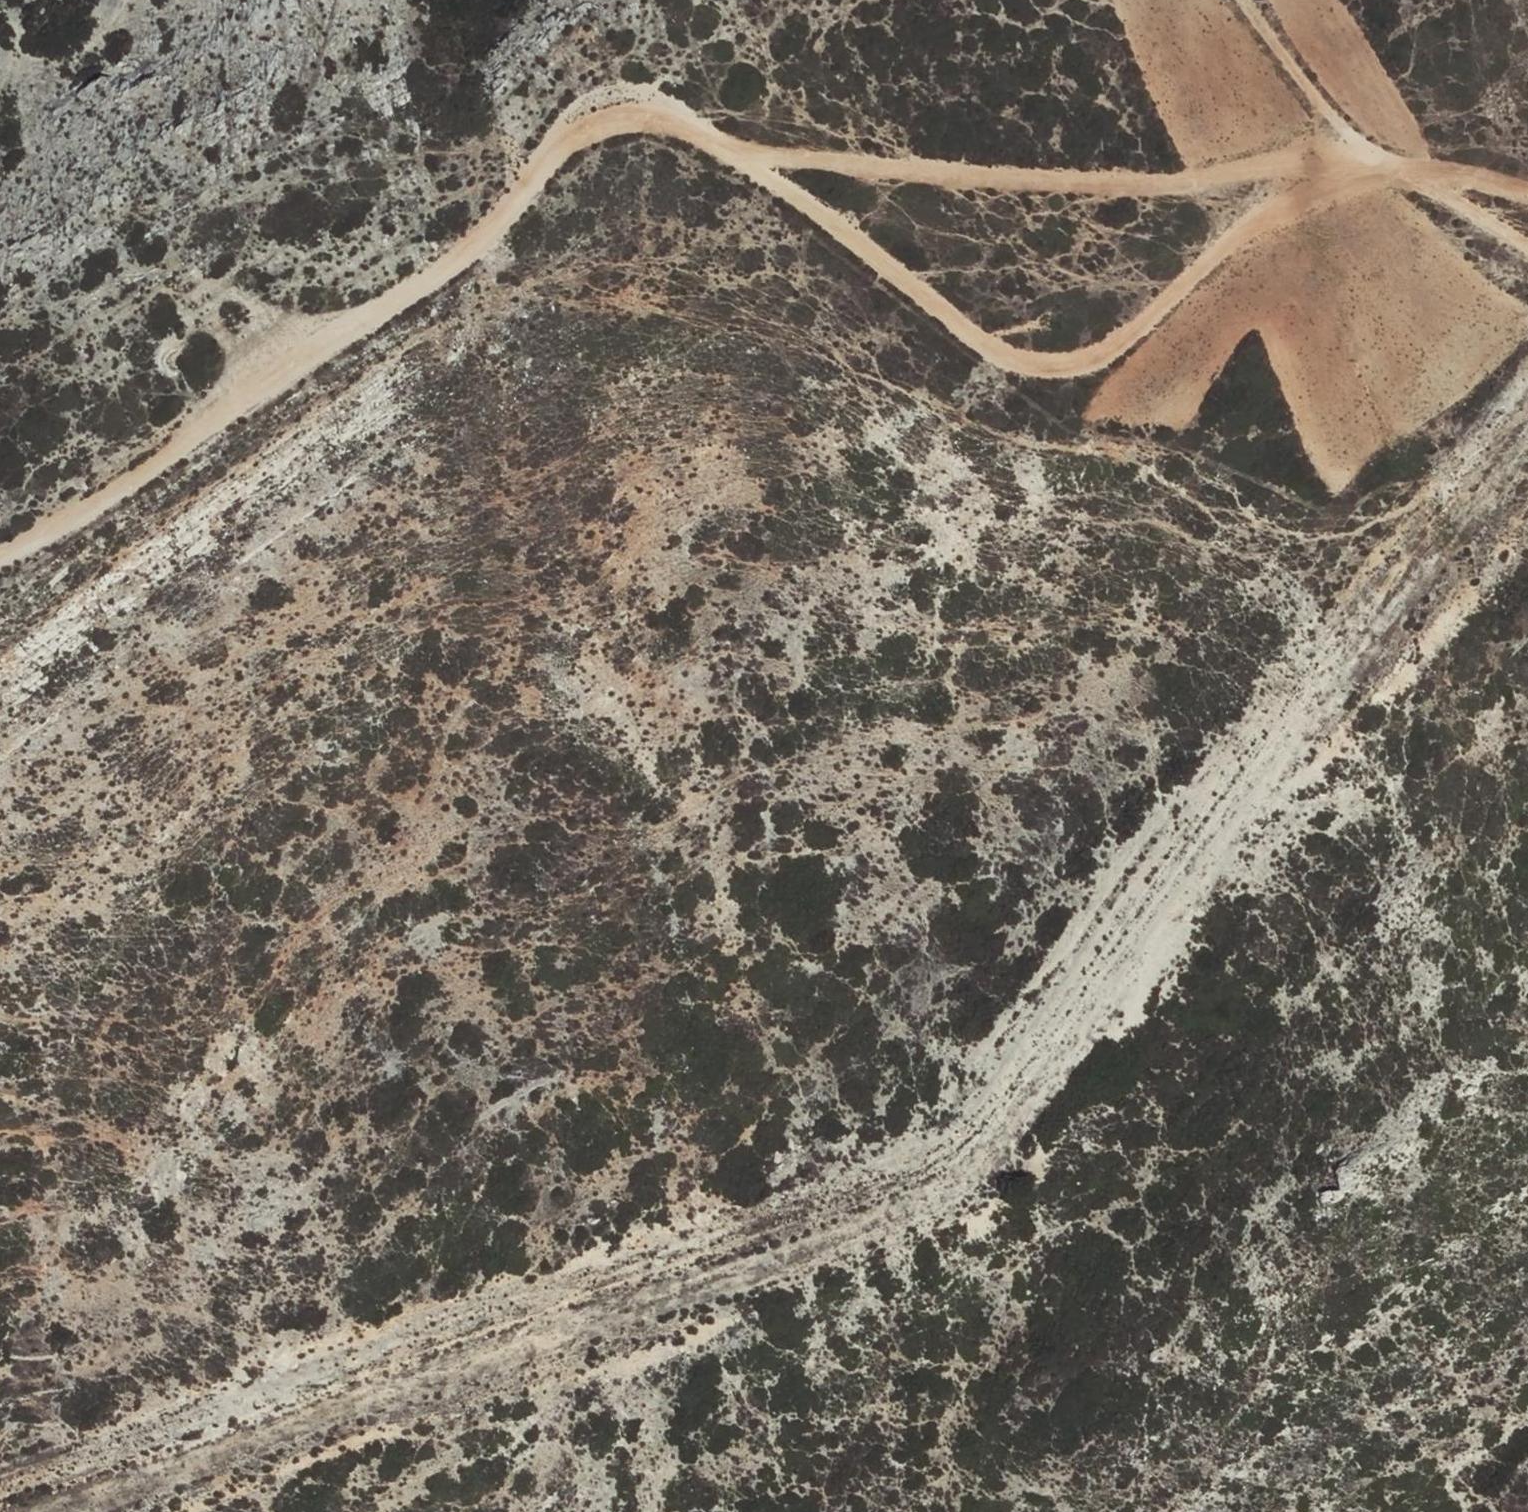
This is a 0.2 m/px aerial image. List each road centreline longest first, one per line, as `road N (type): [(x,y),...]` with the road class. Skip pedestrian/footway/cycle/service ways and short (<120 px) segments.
road 1 (track): [(1527,247),(1374,156),(1305,181),(1100,353),(1032,360),(992,350),(701,130),(660,104),(616,96),(580,110),(473,246),(34,548),(0,561)]
road 2 (track): [(1245,0),(1316,104),(1374,156)]

